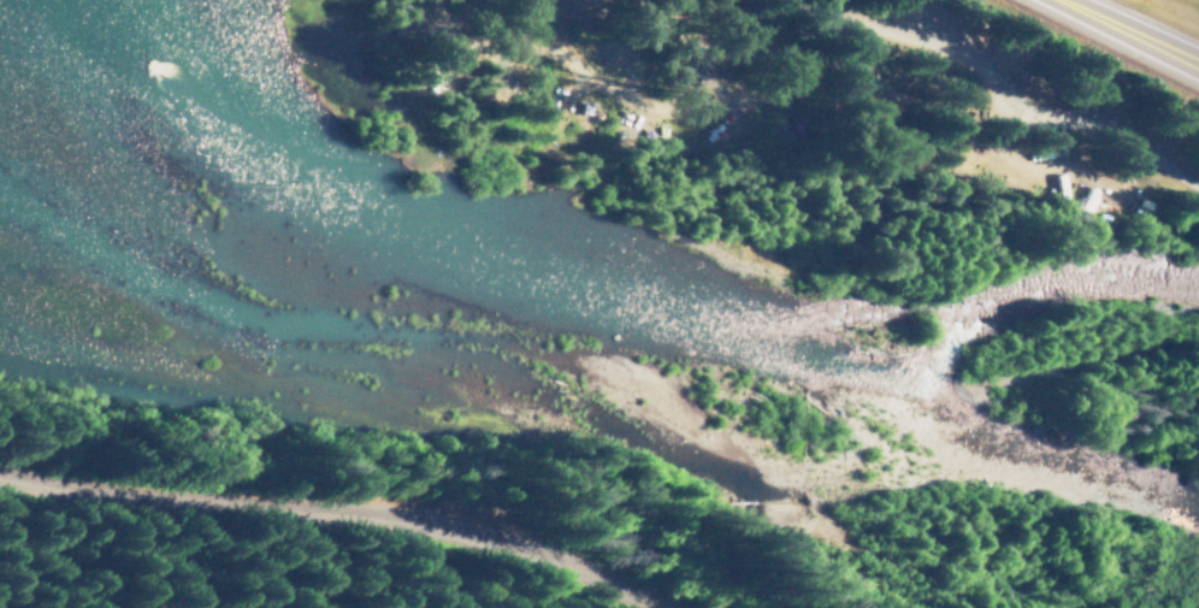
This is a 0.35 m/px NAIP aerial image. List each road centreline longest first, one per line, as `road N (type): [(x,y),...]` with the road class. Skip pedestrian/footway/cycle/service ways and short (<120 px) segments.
road 1 (tertiary): [(648,607),(486,535),(67,497),(0,483)]
road 2 (trunk): [(1055,0),(1198,68)]

